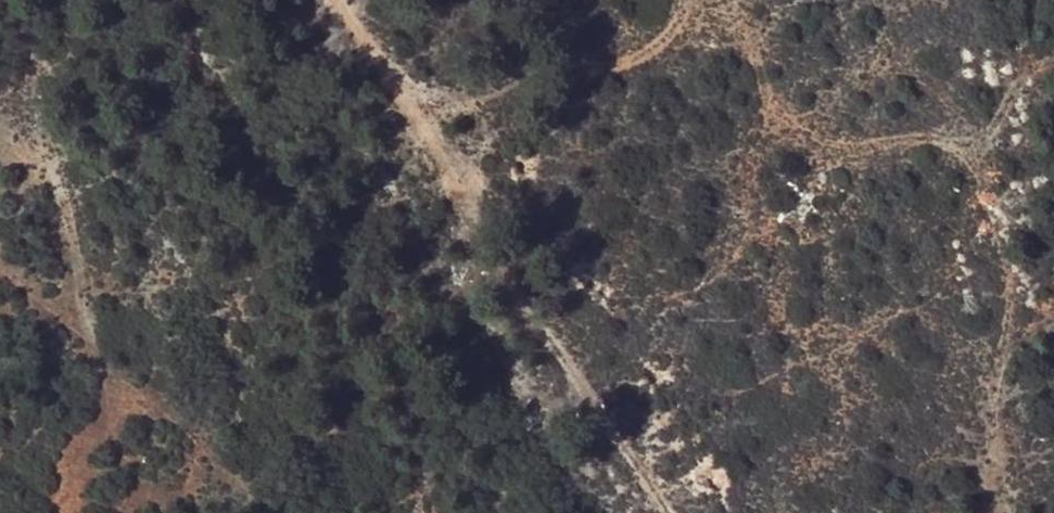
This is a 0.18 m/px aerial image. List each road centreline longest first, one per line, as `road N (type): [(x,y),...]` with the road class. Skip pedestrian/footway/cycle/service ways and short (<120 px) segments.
road 1 (track): [(340,0),(671,512)]

